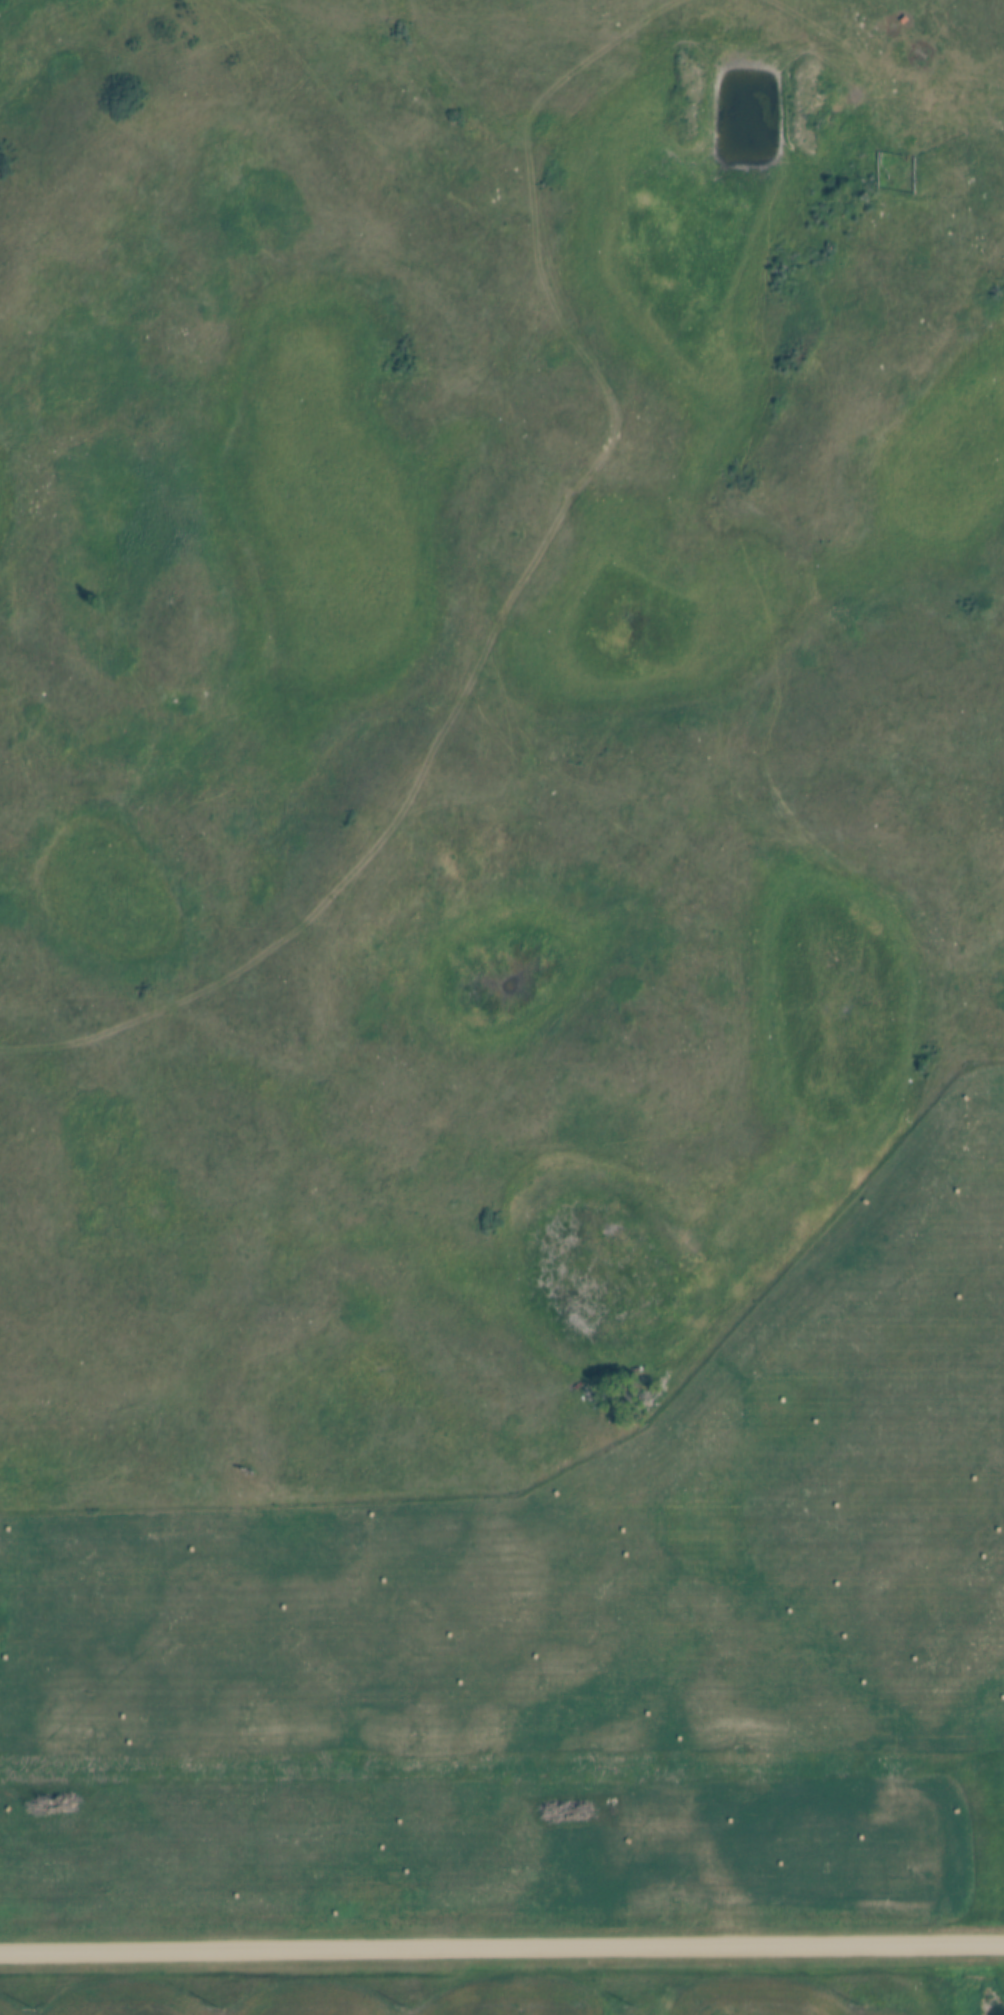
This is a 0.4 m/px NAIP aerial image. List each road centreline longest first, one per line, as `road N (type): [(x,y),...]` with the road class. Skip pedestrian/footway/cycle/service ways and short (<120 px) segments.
road 1 (tertiary): [(1003,1945),(0,1952)]

